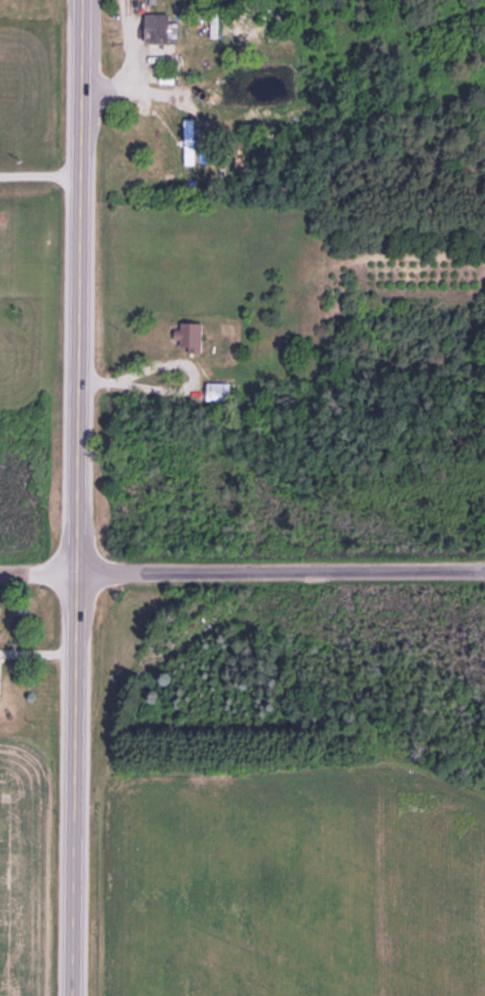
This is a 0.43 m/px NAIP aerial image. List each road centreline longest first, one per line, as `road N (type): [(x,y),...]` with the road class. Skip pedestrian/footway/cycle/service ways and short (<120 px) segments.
road 1 (secondary): [(75,573),(81,0)]
road 2 (secondary): [(73,995),(75,573)]
road 3 (residential): [(484,564),(75,573)]

